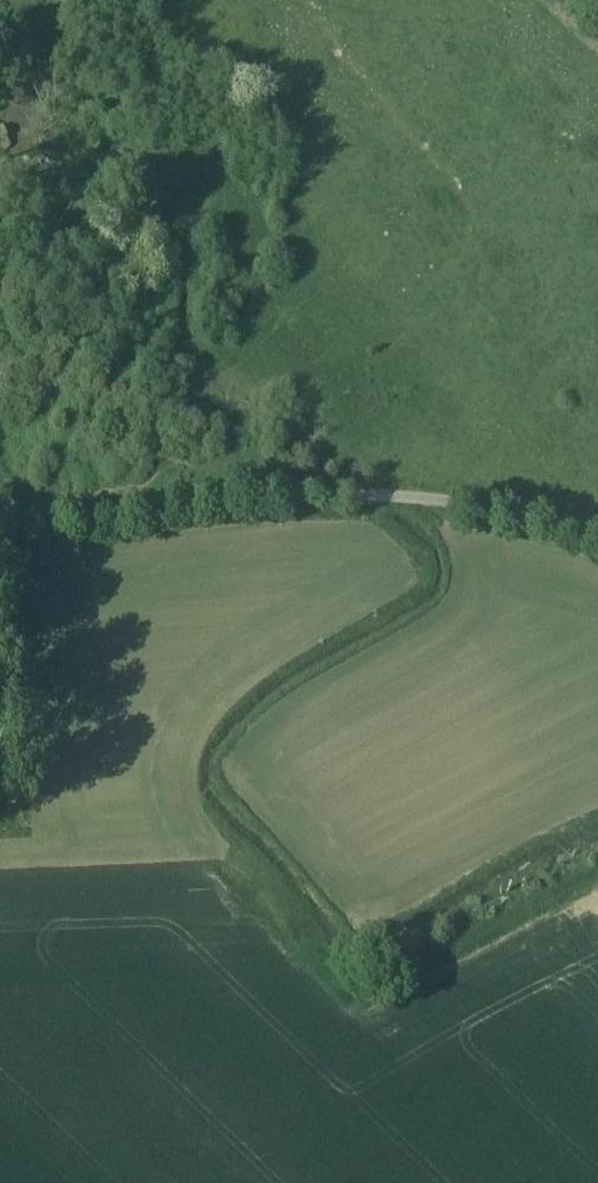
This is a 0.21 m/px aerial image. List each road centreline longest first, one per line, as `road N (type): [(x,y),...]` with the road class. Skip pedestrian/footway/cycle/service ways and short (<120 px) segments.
road 1 (unclassified): [(0,526),(293,494),(454,502),(597,537)]

